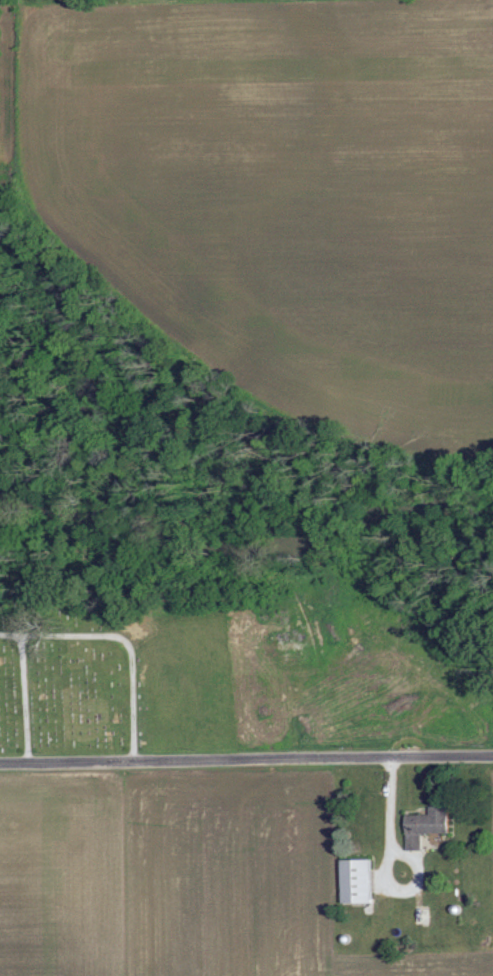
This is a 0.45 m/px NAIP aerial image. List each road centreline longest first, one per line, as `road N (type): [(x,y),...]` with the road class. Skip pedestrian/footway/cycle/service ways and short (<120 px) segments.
road 1 (residential): [(0,768),(492,762)]

